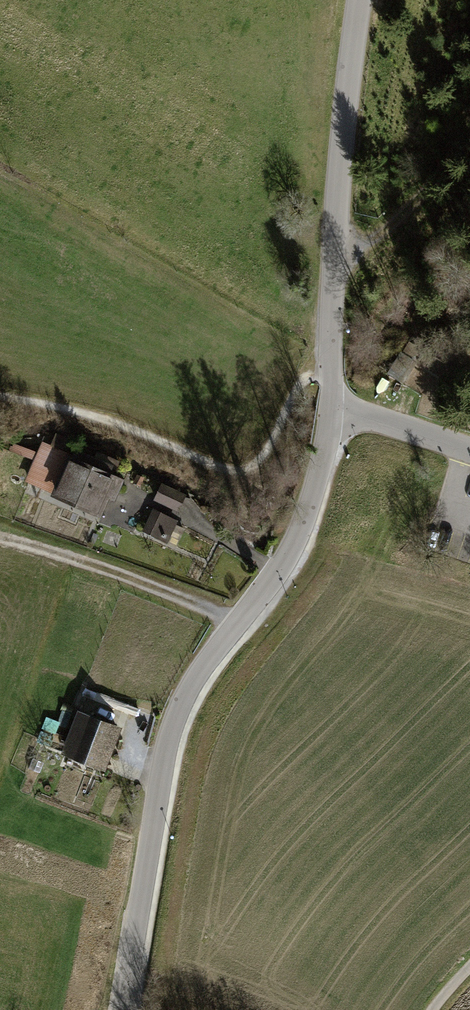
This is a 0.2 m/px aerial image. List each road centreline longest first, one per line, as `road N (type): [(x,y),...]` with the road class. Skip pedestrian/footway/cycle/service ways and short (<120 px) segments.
road 1 (tertiary): [(334,410),(300,533),(191,693),(174,736),(122,1009)]
road 2 (tertiary): [(360,0),(334,259),(334,410)]
road 3 (track): [(238,625),(0,537)]
road 4 (track): [(334,259),(402,217),(469,142)]
road 5 (unclassified): [(469,450),(334,410)]

